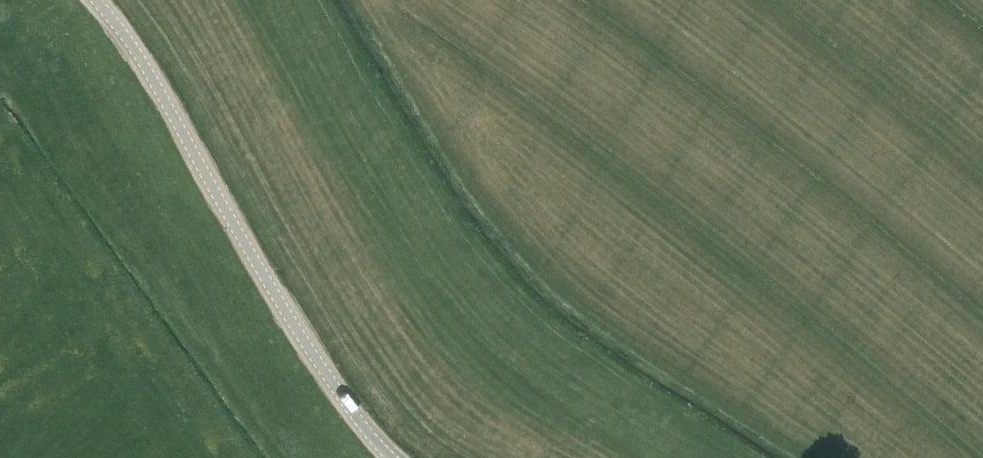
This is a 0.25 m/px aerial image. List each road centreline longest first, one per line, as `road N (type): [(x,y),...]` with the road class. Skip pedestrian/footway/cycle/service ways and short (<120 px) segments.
road 1 (tertiary): [(387,457),(360,433),(273,308),(91,0)]

